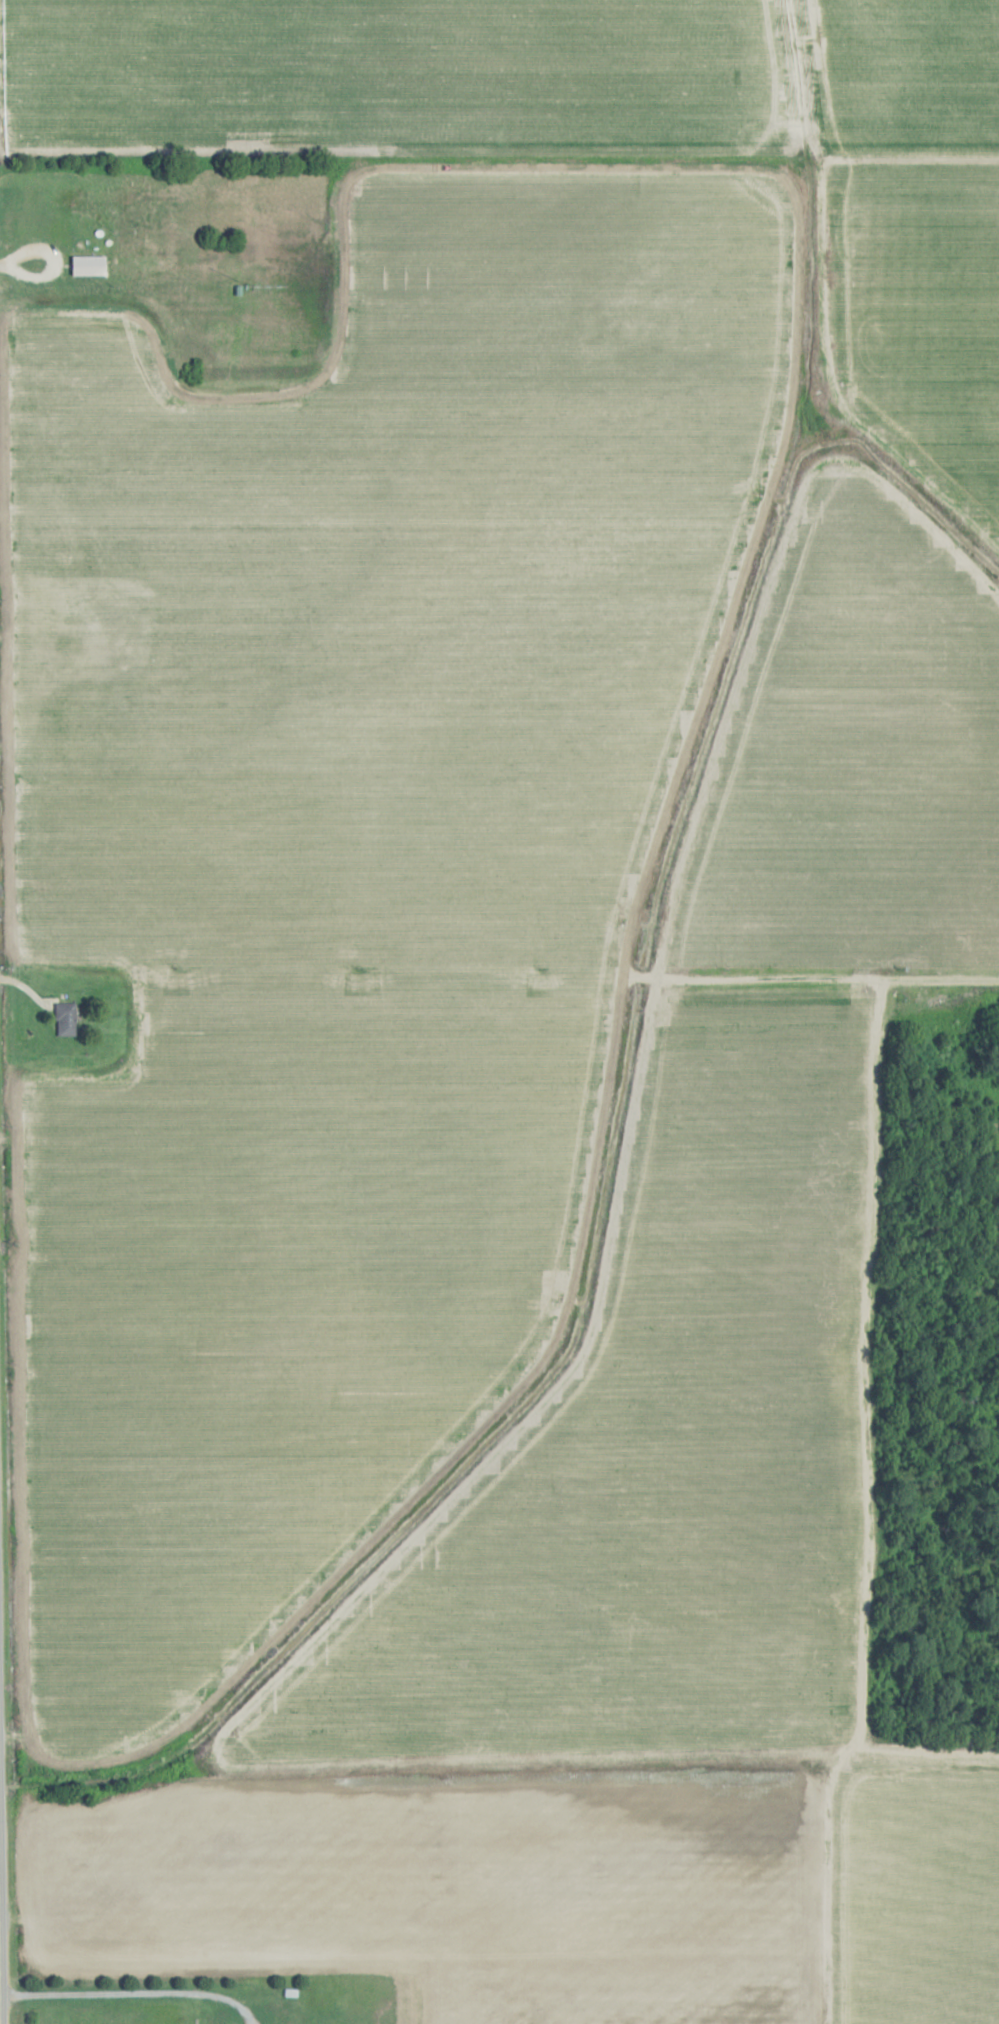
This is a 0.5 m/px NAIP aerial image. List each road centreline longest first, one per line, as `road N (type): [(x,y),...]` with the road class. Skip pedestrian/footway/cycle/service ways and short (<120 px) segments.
road 1 (track): [(998,978),(641,976),(620,986),(564,1311),(531,1368),(415,1495),(159,1744),(87,1767),(0,1772)]

